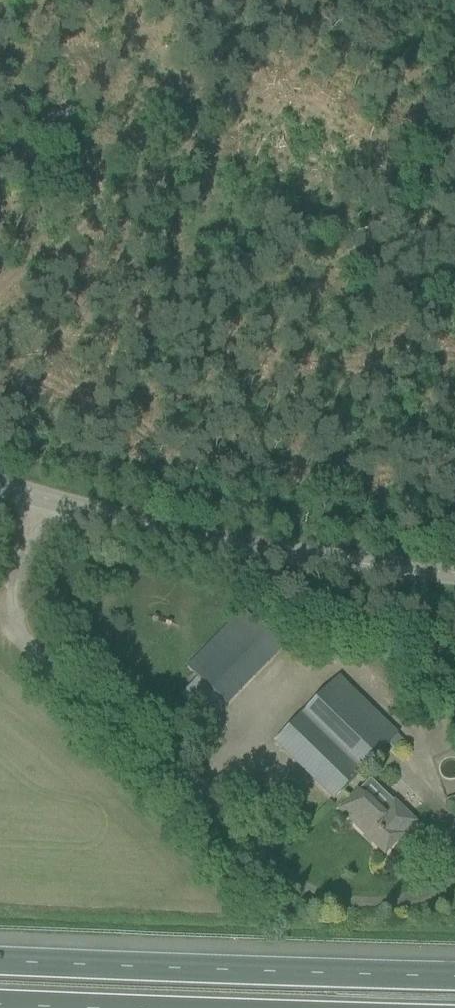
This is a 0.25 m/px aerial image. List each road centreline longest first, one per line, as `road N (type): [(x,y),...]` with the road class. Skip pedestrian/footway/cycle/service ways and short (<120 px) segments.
road 1 (unclassified): [(454,571),(187,539),(0,484)]
road 2 (motorway): [(454,975),(0,960)]

